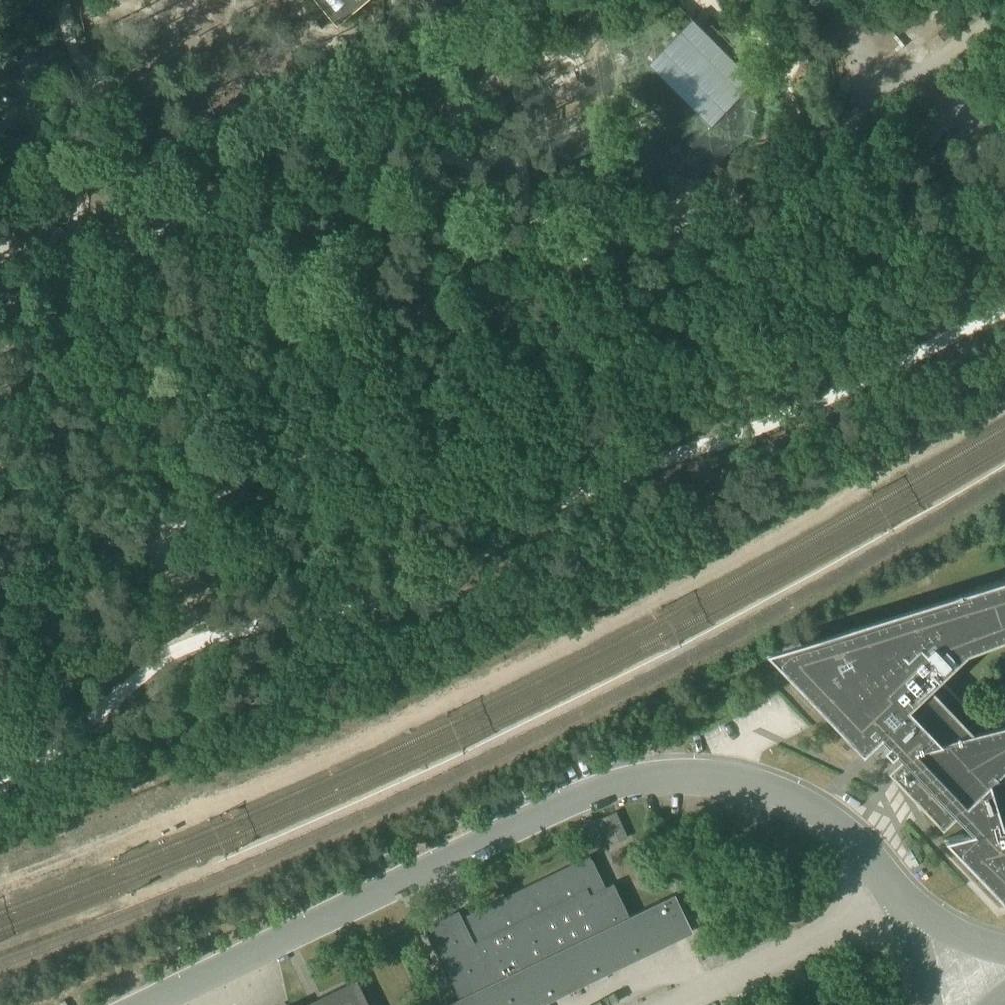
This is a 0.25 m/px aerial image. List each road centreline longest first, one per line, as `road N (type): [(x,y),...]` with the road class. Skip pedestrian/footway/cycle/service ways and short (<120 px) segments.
road 1 (unclassified): [(1004,983),(905,899),(857,841),(806,806),(737,778),(679,771),(592,787),(143,1004)]

